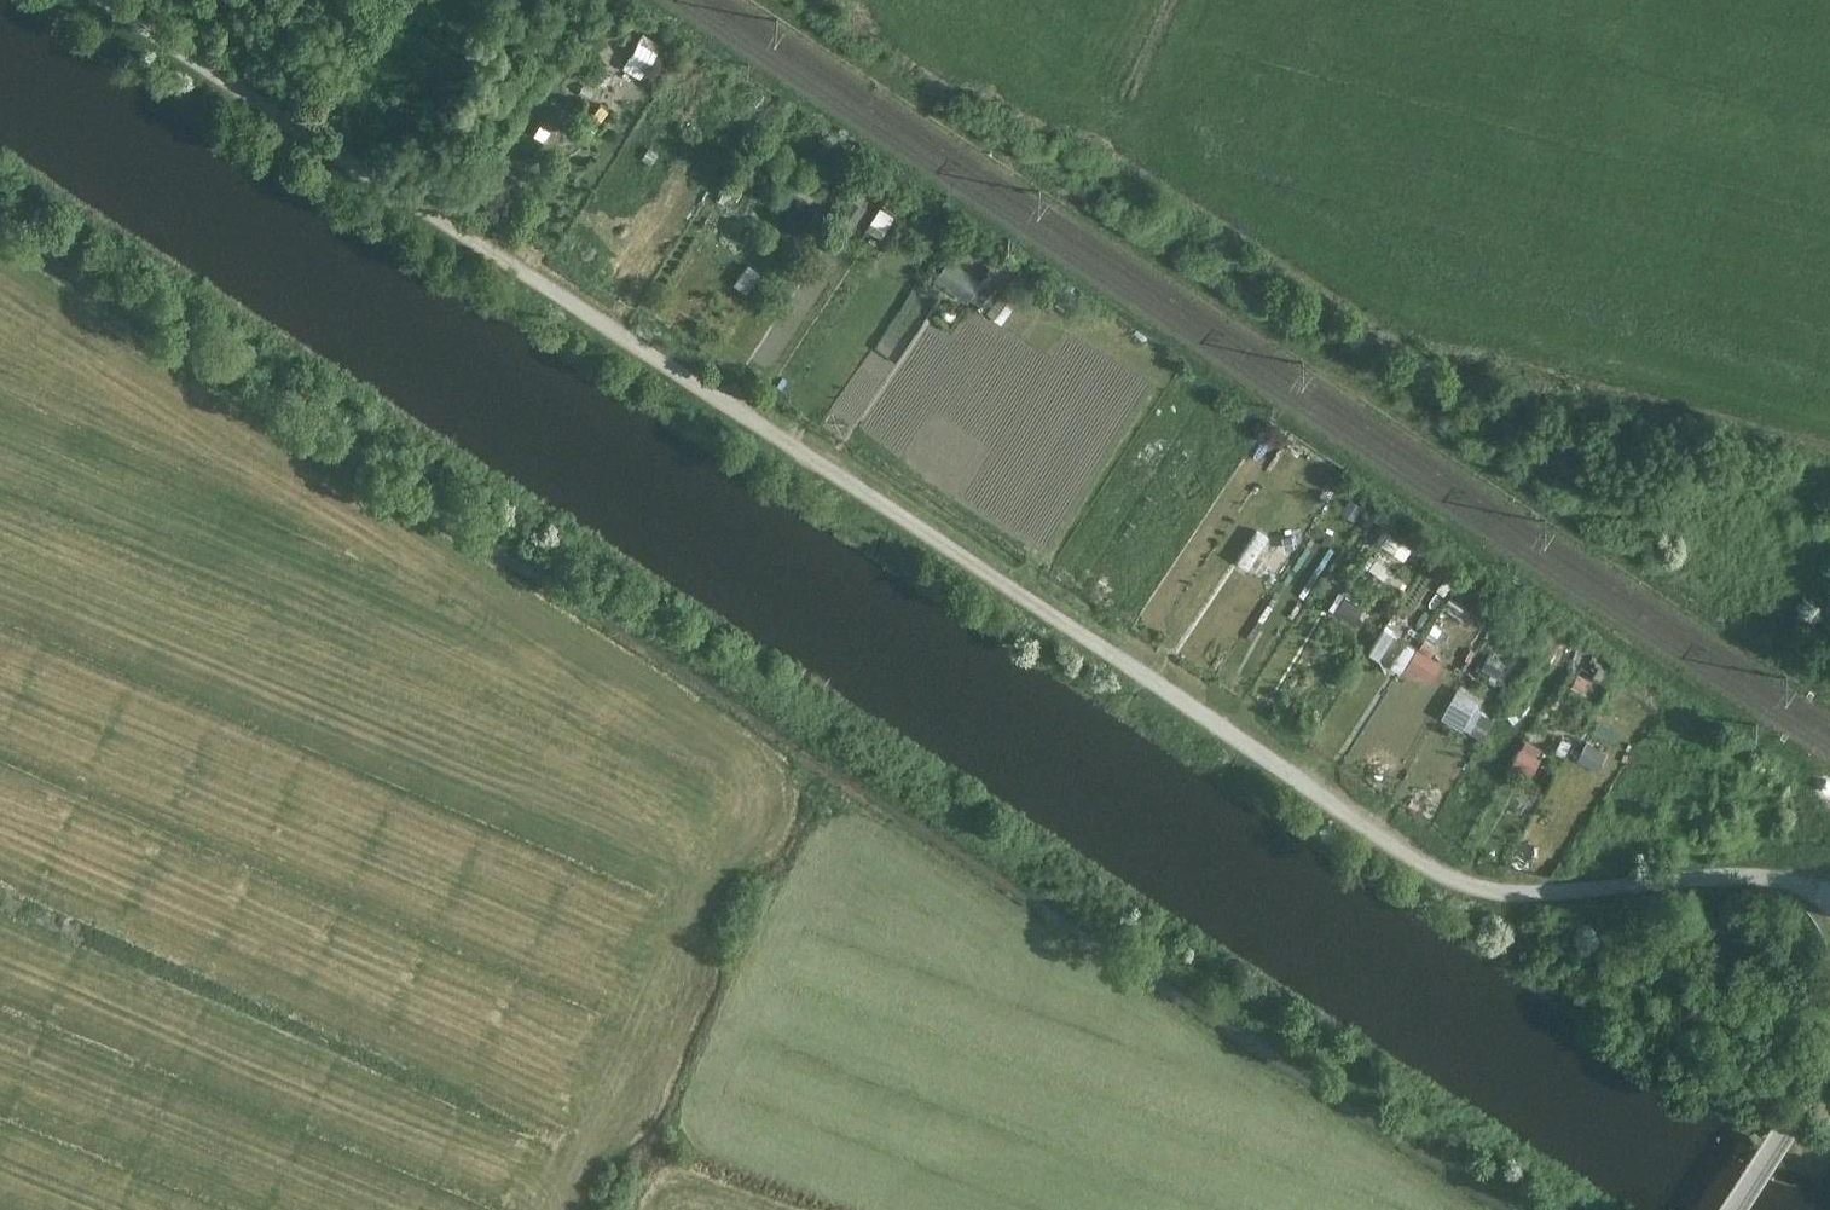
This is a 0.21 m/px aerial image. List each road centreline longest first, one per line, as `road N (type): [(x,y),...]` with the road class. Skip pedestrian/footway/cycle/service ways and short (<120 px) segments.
road 1 (track): [(1829,899),(1820,887),(1731,870),(1561,896),(1477,891),(1379,834),(109,0)]
road 2 (unclassified): [(1829,1050),(1730,1209)]

